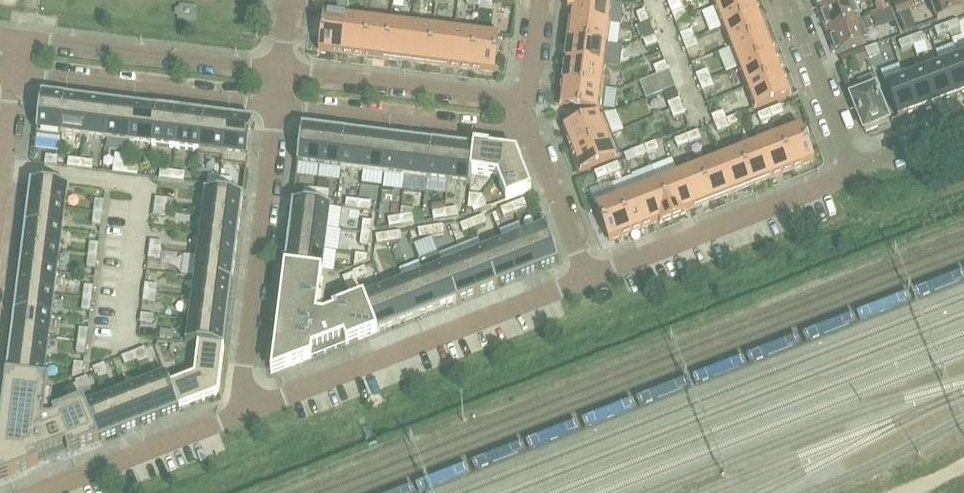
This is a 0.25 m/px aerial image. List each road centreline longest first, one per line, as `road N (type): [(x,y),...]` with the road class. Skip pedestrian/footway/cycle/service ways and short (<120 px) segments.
road 1 (residential): [(254,409),(588,277)]
road 2 (residential): [(254,409),(243,375),(277,104)]
road 3 (residential): [(588,277),(859,166)]
road 4 (residential): [(282,69),(20,40)]
road 5 (residential): [(16,71),(277,104)]
road 6 (residential): [(277,104),(533,134)]
road 7 (residential): [(525,100),(282,69)]
road 8 (residential): [(254,409),(39,492)]
road 9 (residential): [(859,166),(794,0)]
road 10 (residential): [(588,277),(533,134)]
road 11 (residential): [(0,196),(16,71)]

